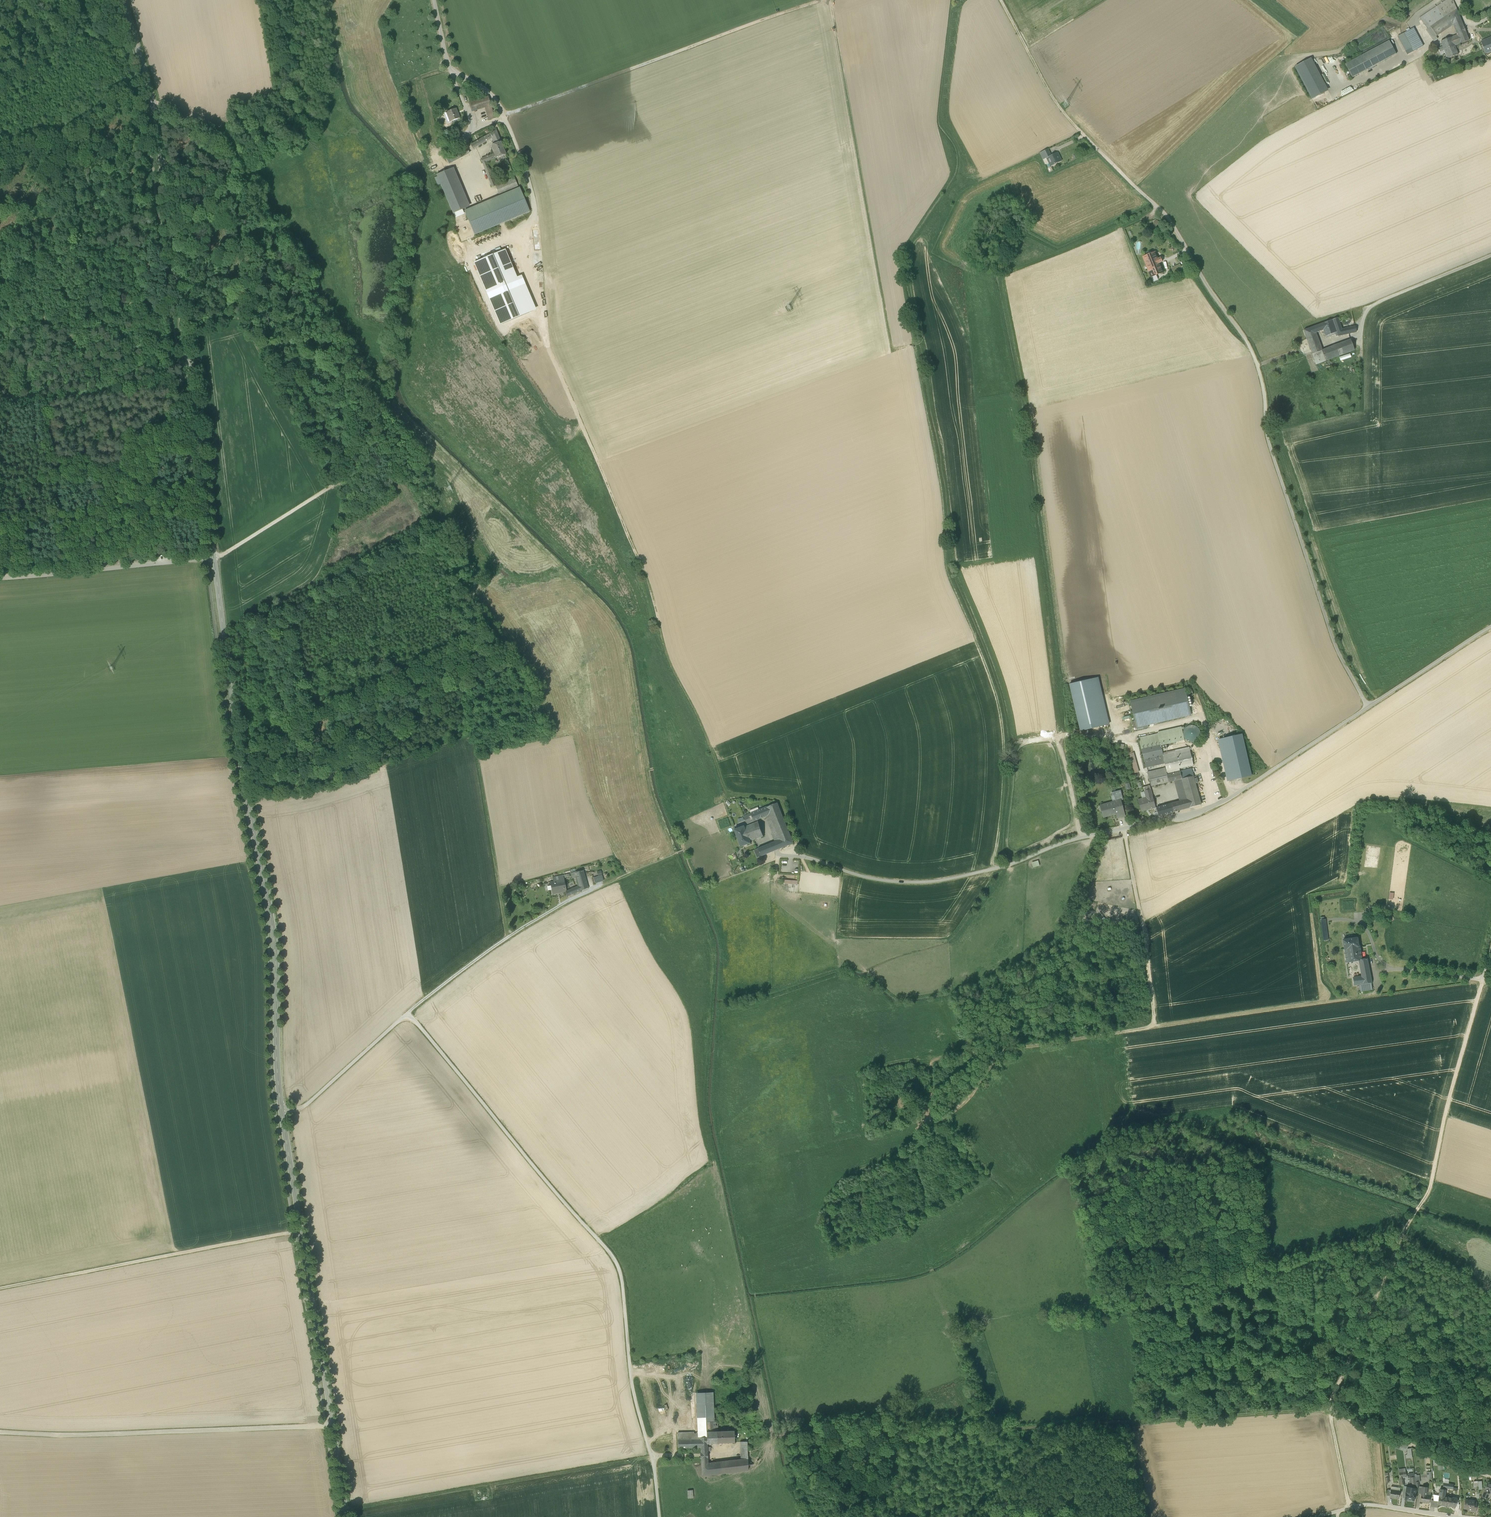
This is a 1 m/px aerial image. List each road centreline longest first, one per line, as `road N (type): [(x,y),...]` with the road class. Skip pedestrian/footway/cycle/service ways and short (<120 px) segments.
road 1 (track): [(453,75),(492,97),(504,121),(538,210),(524,240),(544,335),(726,794),(781,798),(803,856)]
road 2 (unclassified): [(1369,707),(1336,648),(1268,441),(1248,344),(1172,223),(1071,121)]
road 3 (unclassified): [(1369,707),(1213,808),(1061,843),(1014,864),(922,882),(863,876),(803,856)]
road 4 (unclassified): [(659,1516),(653,1458),(629,1386),(627,1279),(407,1013)]
road 5 (tertiary): [(214,558),(151,94),(123,0)]
road 6 (tertiary): [(282,1112),(273,928),(214,558)]
road 7 (track): [(1327,1409),(907,1438),(860,1462),(853,1507)]
road 8 (track): [(1403,1239),(1106,1316),(1038,1308),(998,1315),(927,1262)]
road 9 (track): [(1327,1409),(1430,1189),(1482,979)]
road 10 (track): [(1123,829),(1154,1026),(920,1061)]
road 11 (tertiary): [(346,1516),(282,1112)]
road 12 (track): [(477,132),(833,0)]
road 13 (track): [(0,1432),(332,1425)]
road 14 (track): [(344,1506),(653,1458)]
road 15 (track): [(0,1289),(301,1231)]
road 16 (track): [(488,627),(241,757)]
road 17 (track): [(214,558),(335,481),(389,378),(379,363)]
road 18 (unclassified): [(599,884),(508,936),(407,1013)]
road 19 (residential): [(214,558),(0,577)]
road 20 (track): [(508,936),(471,734)]
road 21 (residential): [(1490,256),(1369,308),(1362,354)]
road 22 (track): [(1490,1478),(1327,1409)]
road 23 (track): [(1154,1026),(1323,1001)]
road 24 (unclassified): [(407,1013),(302,1108),(282,1112)]
road 25 (unclassified): [(1490,627),(1369,707)]
road 26 (unclassified): [(1459,1516),(1370,1504),(1318,1516)]
road 27 (unclassified): [(434,0),(477,132)]
road 28 (track): [(1064,111),(999,0)]

